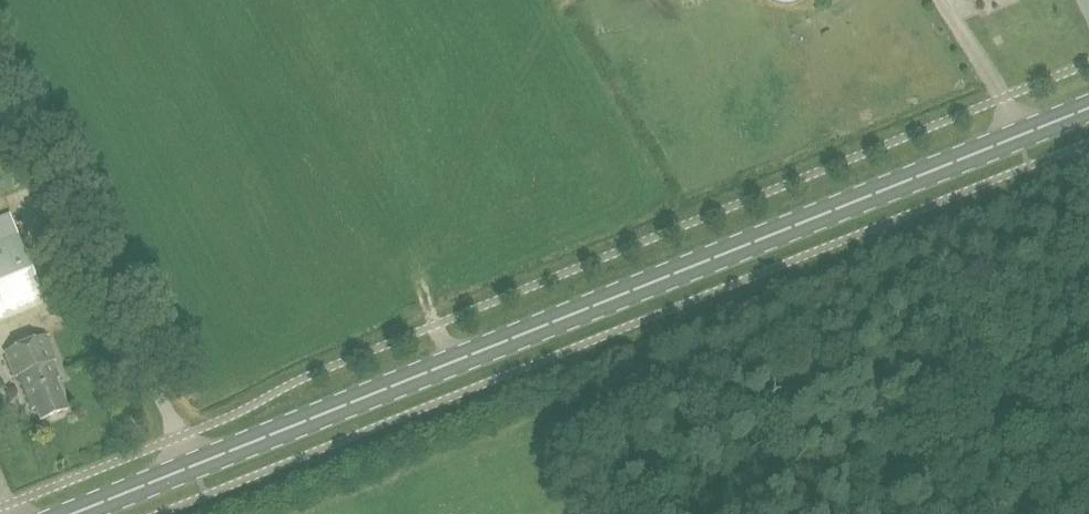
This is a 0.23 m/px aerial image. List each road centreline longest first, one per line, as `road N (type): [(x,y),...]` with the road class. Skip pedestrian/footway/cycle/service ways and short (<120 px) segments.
road 1 (secondary): [(77,513),(1088,108)]

